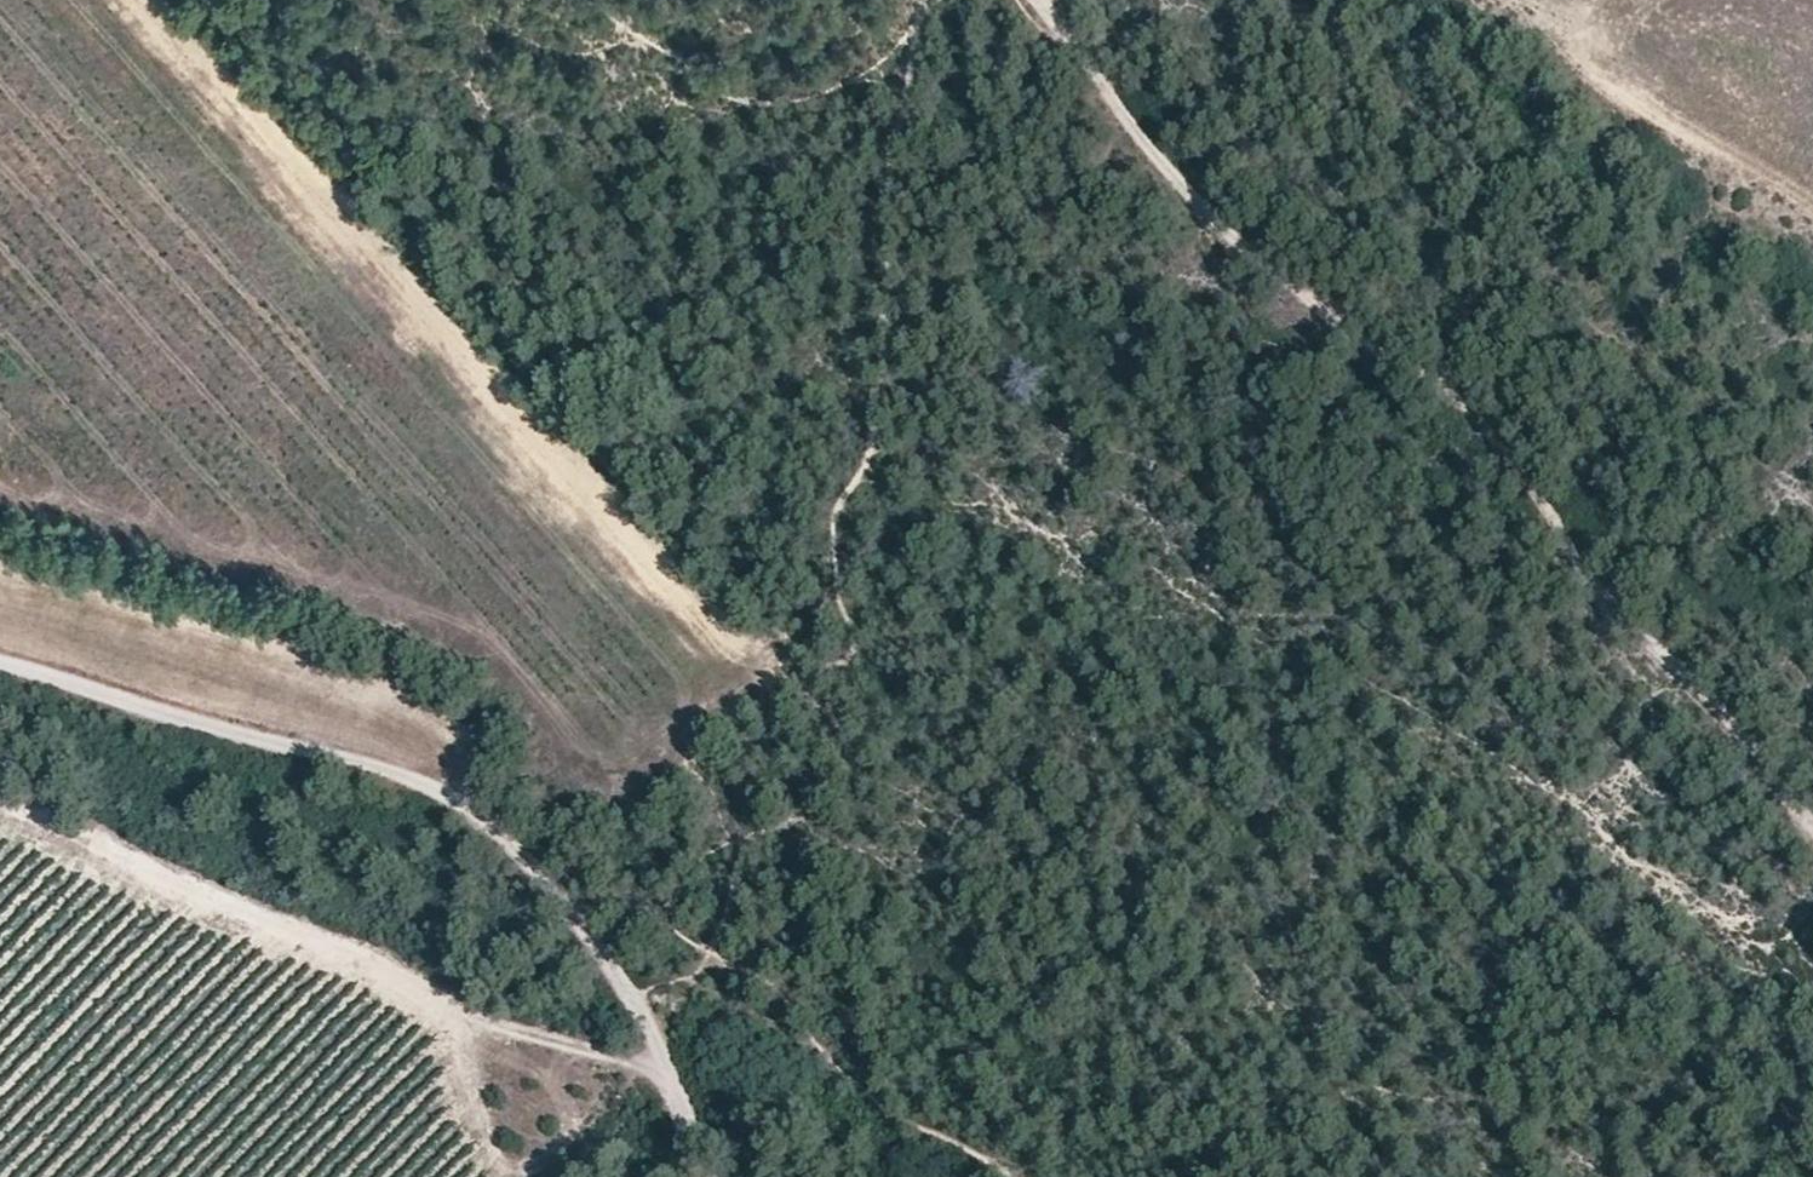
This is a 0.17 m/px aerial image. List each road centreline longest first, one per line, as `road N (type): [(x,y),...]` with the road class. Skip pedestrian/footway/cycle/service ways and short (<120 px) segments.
road 1 (track): [(710,1176),(637,1006),(560,903),(567,883),(509,839),(404,779),(0,674)]

